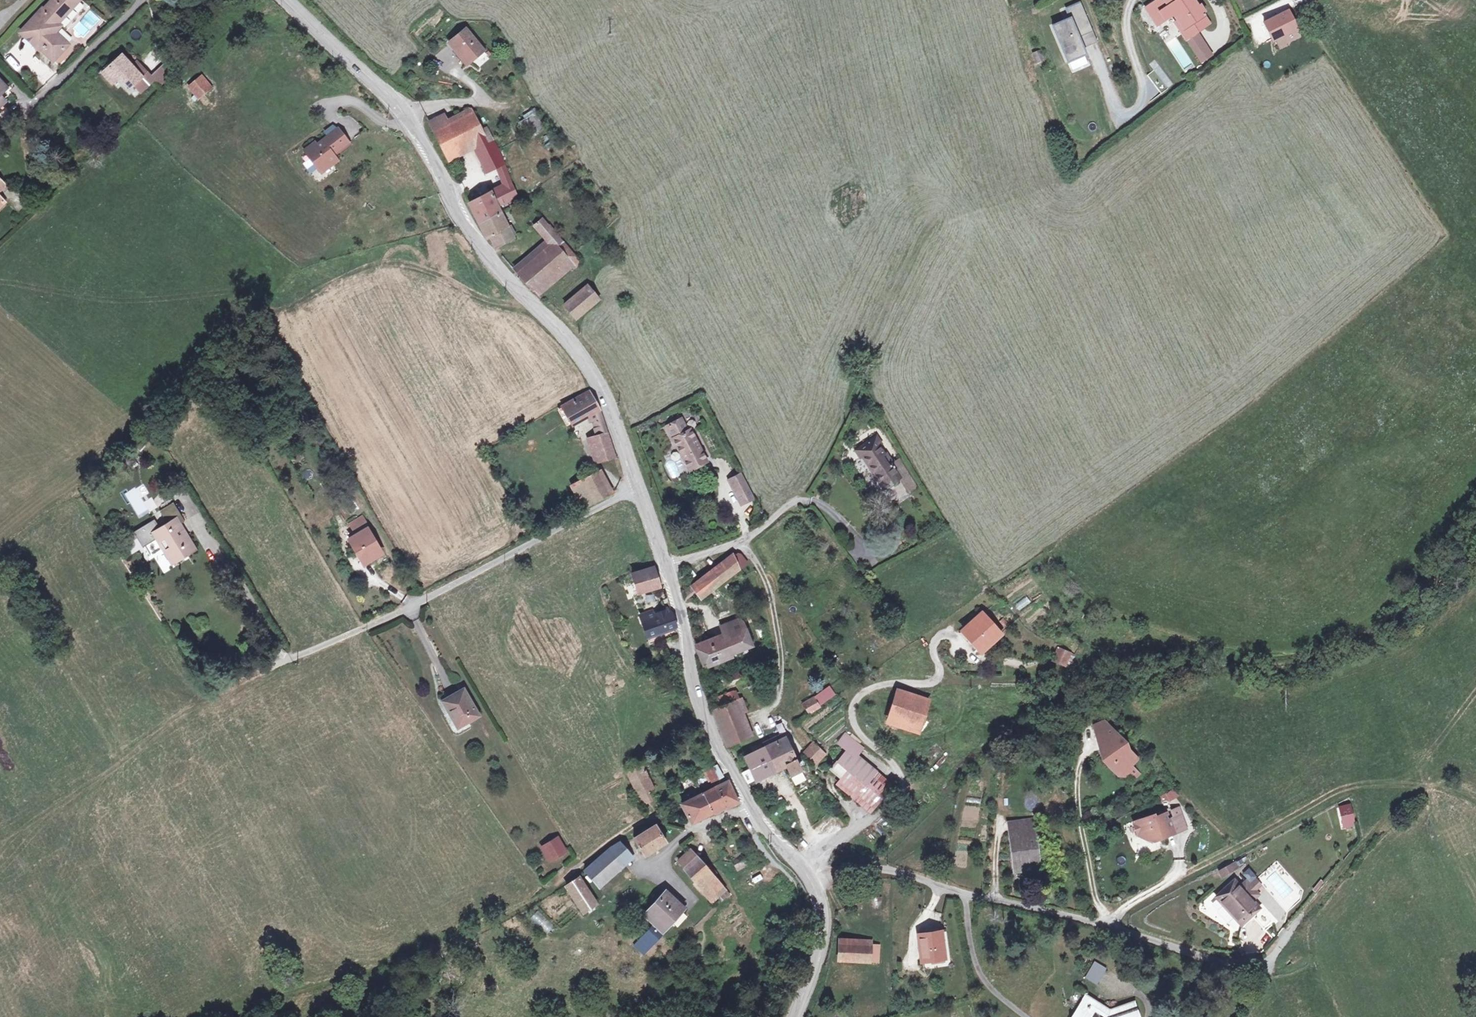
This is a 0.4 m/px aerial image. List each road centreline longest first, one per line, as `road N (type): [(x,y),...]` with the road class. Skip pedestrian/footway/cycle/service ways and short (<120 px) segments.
road 1 (secondary): [(286,0),(405,110),(474,236),(603,394),(641,488)]
road 2 (residential): [(808,879),(892,870),(1254,961),(1270,958),(1301,913)]
road 3 (track): [(697,828),(653,818),(628,828),(541,896),(402,968),(225,1016)]
road 4 (residential): [(641,488),(369,626),(286,658)]
road 5 (secondary): [(667,566),(711,730),(750,803)]
road 6 (track): [(1301,913),(1361,842),(1433,786),(1475,801)]
road 7 (track): [(760,1016),(780,983),(799,912),(798,891),(755,838),(758,818)]
road 8 (residential): [(667,566),(748,540),(799,501)]
road 9 (residential): [(750,803),(697,828),(666,854),(663,869),(683,895)]
road 10 (secondary): [(808,879),(819,908),(820,948),(795,1016)]

